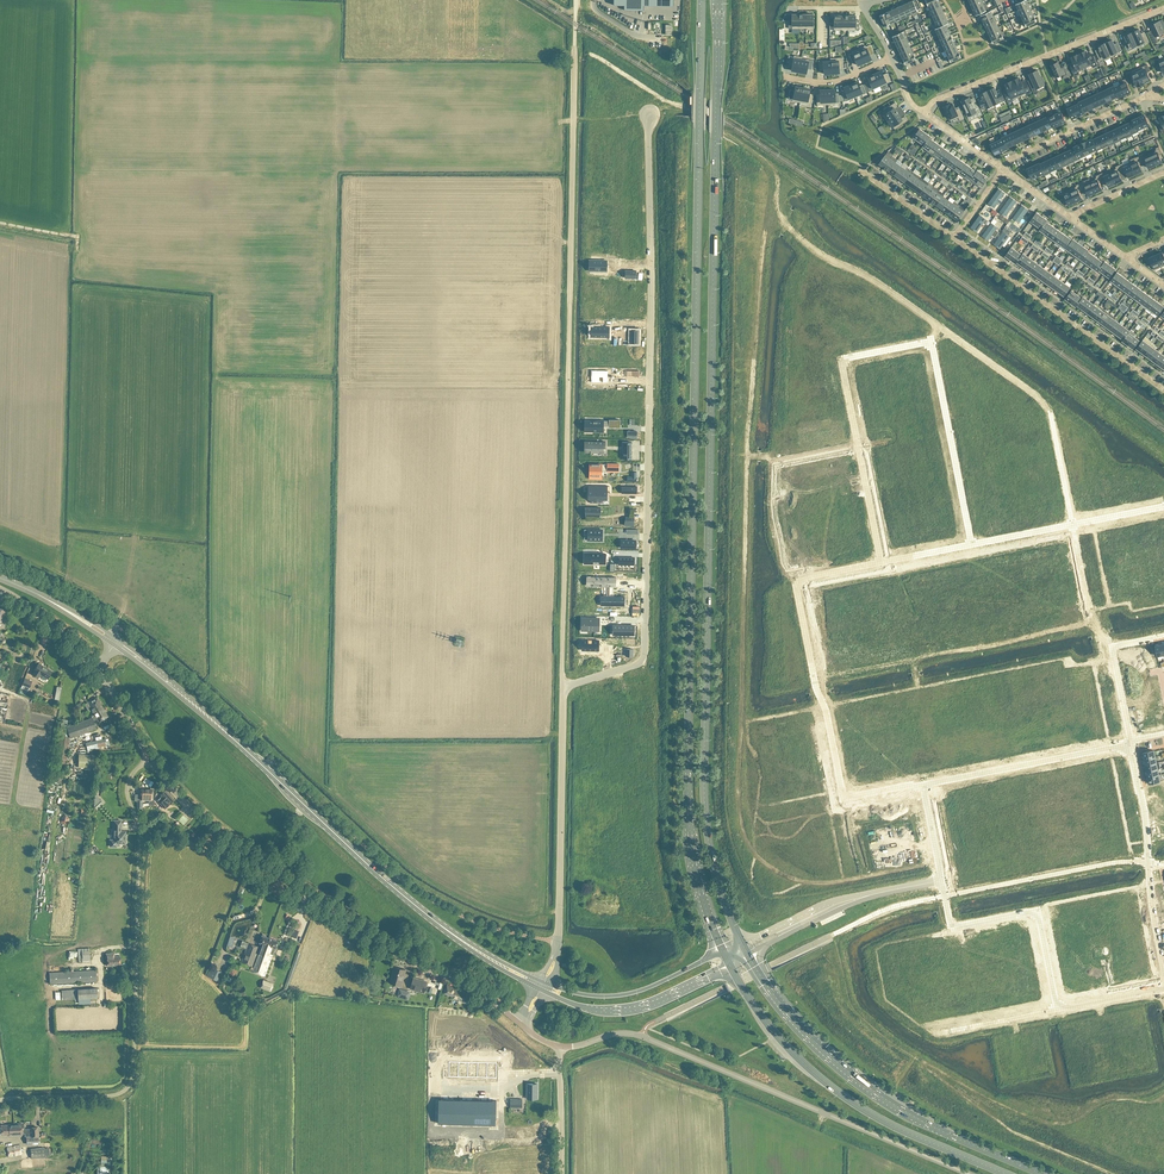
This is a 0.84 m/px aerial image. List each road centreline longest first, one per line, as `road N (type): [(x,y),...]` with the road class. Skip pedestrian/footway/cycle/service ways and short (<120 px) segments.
road 1 (primary): [(701,0),(688,793),(695,871),(723,952)]
road 2 (primary): [(742,943),(710,852),(704,779),(719,0)]
road 3 (unclassified): [(562,687),(574,46)]
road 4 (unclassified): [(562,687),(644,658),(648,115)]
road 5 (residential): [(882,568),(847,362),(930,345),(968,551)]
road 6 (primary): [(498,963),(444,929),(114,640)]
road 7 (unclassified): [(0,1100),(113,1096),(133,1078),(139,833),(127,785),(150,757)]
road 8 (unclassified): [(517,1021),(472,986),(403,955),(230,842),(150,757)]
road 9 (residential): [(559,1047),(642,1036),(969,1173)]
road 10 (primary): [(1042,1173),(919,1119),(857,1080),(787,1011),(750,958)]
road 11 (primary): [(731,967),(765,1021),(840,1093),(1006,1173)]
road 12 (residential): [(831,579),(803,585),(840,800),(923,784)]
road 13 (unclassified): [(555,953),(562,687)]
road 14 (residential): [(924,113),(936,100),(1163,8)]
road 15 (residential): [(953,237),(1163,390)]
road 16 (residential): [(1058,1010),(1038,910),(952,927),(942,880)]
road 17 (residential): [(1131,744),(1163,969)]
road 18 (residential): [(1131,744),(923,784)]
road 19 (residential): [(1163,511),(968,551)]
road 20 (primary): [(546,992),(594,1010),(629,1010),(731,967)]
road 21 (primary): [(723,952),(629,993),(590,996),(550,985)]
road 22 (residential): [(1144,97),(1003,169)]
road 23 (residential): [(942,880),(830,905),(796,924)]
road 24 (unclassified): [(107,656),(89,659),(0,588)]
road 25 (primary): [(114,640),(0,578)]
road 26 (unclassified): [(561,1173),(559,1047)]

